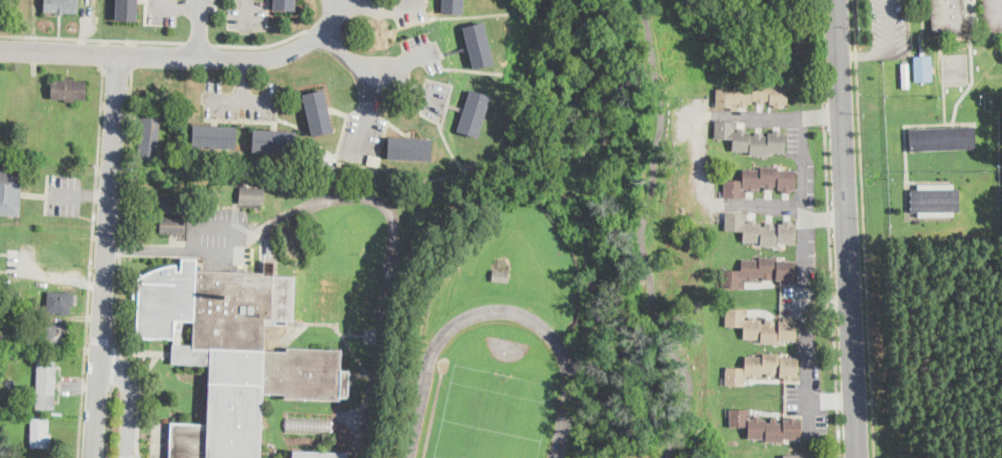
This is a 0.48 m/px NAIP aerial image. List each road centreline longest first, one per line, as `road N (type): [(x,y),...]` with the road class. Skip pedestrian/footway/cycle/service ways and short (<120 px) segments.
road 1 (tertiary): [(858,457),(836,0)]
road 2 (residential): [(121,54),(94,457)]
road 3 (residential): [(0,49),(260,60),(326,34),(344,0)]

